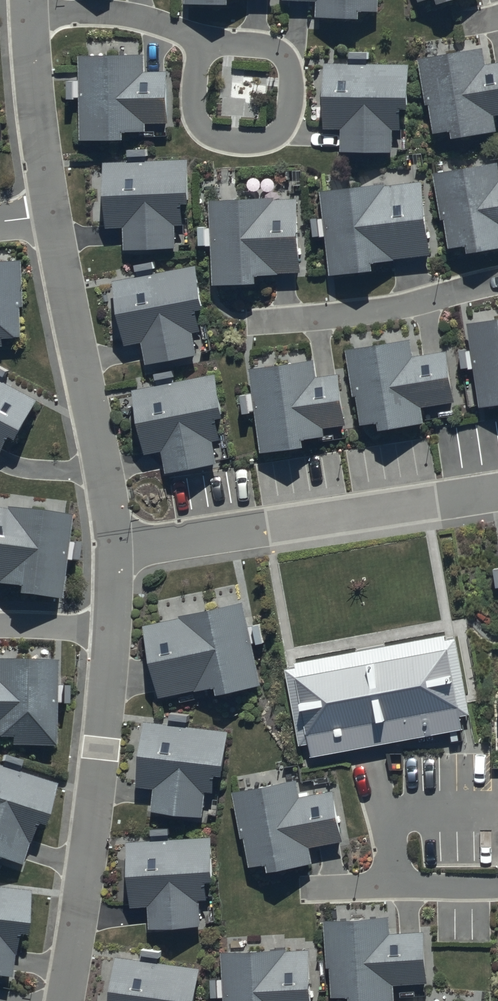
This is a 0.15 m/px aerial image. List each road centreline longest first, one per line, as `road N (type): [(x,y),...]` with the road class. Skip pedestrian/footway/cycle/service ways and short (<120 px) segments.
road 1 (residential): [(497,491),(116,550)]
road 2 (residential): [(114,631),(66,1000)]
road 3 (residential): [(50,215),(116,550)]
road 4 (residential): [(216,42),(199,57),(194,116),(219,138),(262,142),(280,134),(292,116),(294,74),(262,44)]
road 5 (residential): [(497,282),(364,315),(238,323)]
road 6 (residential): [(29,16),(50,215)]
road 7 (residential): [(497,887),(301,889)]
road 8 (residential): [(29,16),(114,13),(216,42)]

